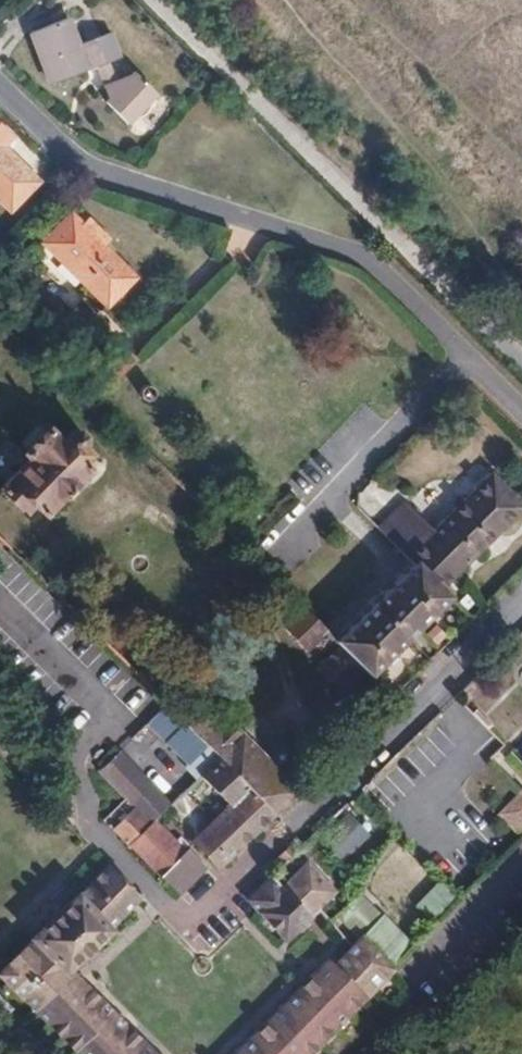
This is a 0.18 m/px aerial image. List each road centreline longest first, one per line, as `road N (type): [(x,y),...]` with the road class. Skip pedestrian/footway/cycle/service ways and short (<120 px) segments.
road 1 (residential): [(521,405),(374,262),(90,168),(0,86)]
road 2 (residential): [(286,830),(521,595)]

